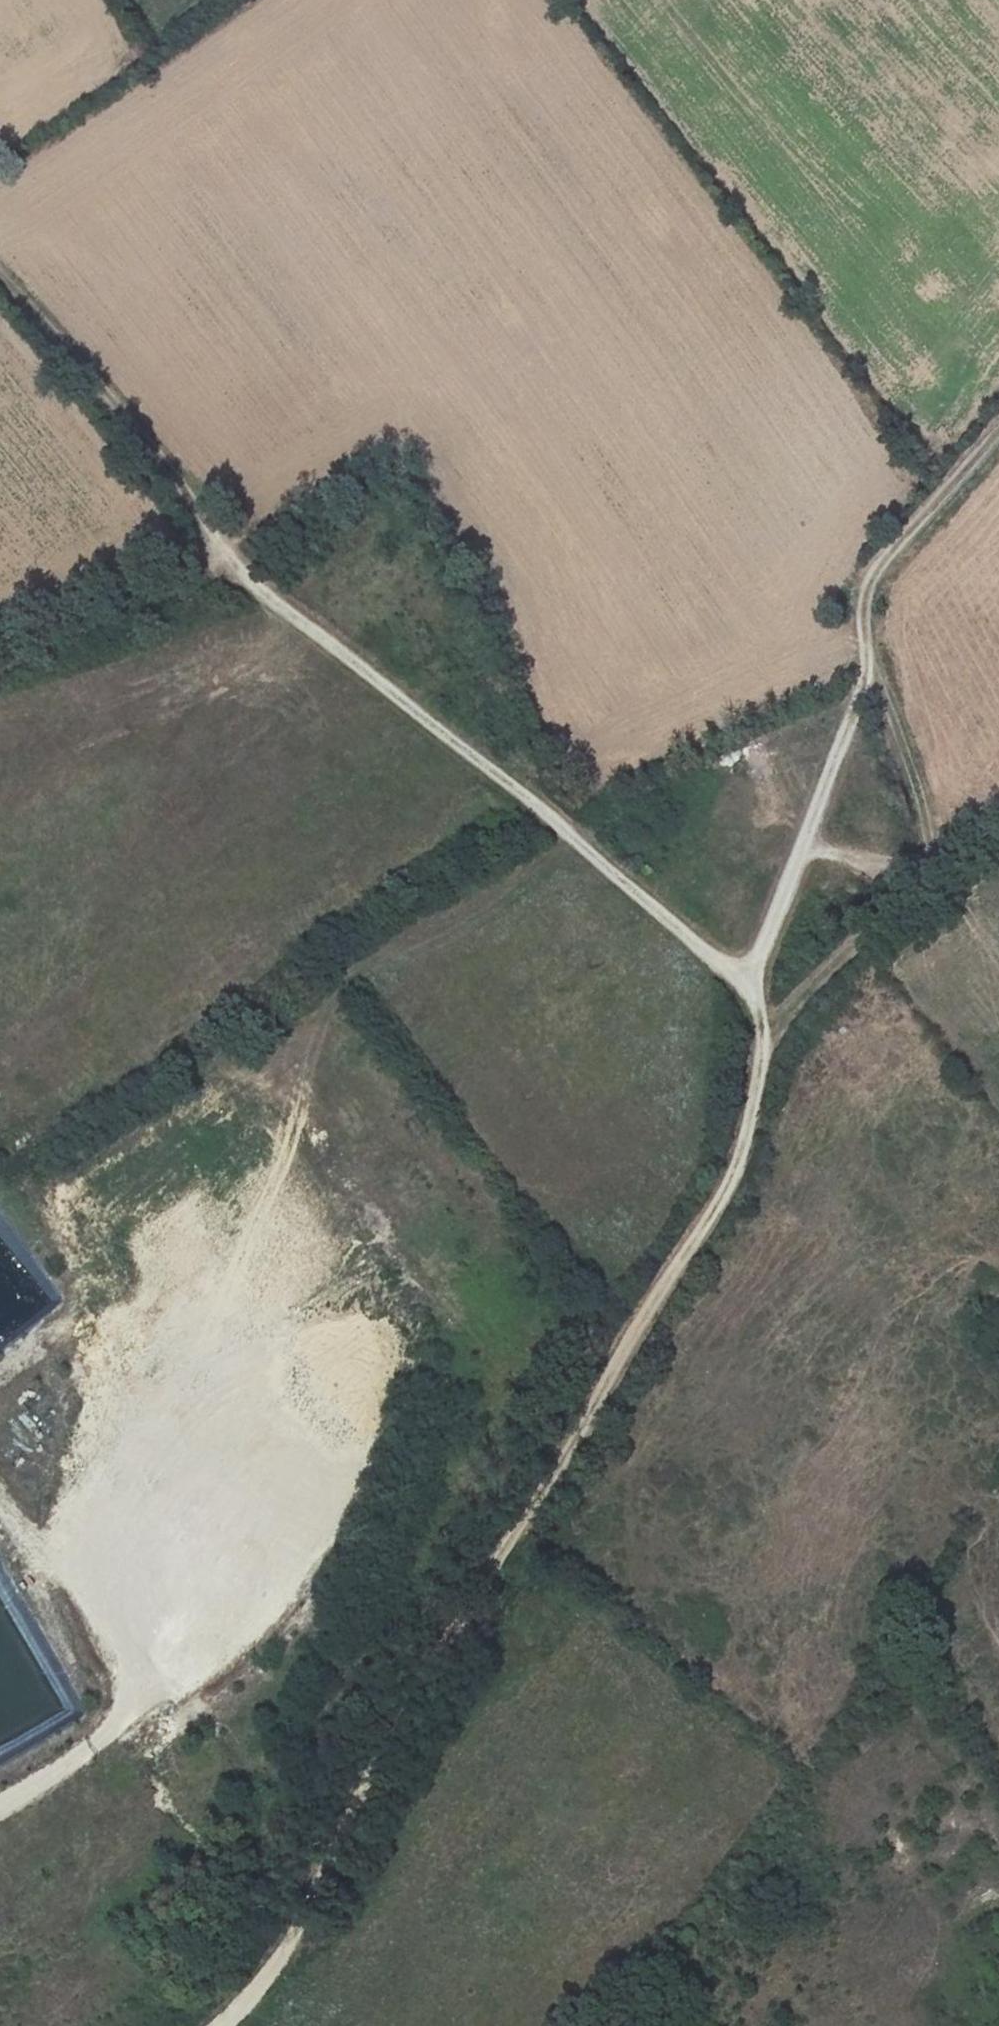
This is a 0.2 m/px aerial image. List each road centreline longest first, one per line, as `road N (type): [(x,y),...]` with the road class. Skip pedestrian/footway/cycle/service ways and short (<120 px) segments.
road 1 (track): [(215,2025),(294,1938),(377,1753),(743,1157),(764,1055),(760,963),(862,696),(870,585),(998,429)]
road 2 (track): [(867,670),(887,703),(925,842),(920,870),(788,1008),(758,1010),(728,969),(475,756),(246,579),(184,487),(0,272)]
road 3 (track): [(803,846),(866,867),(920,870)]

